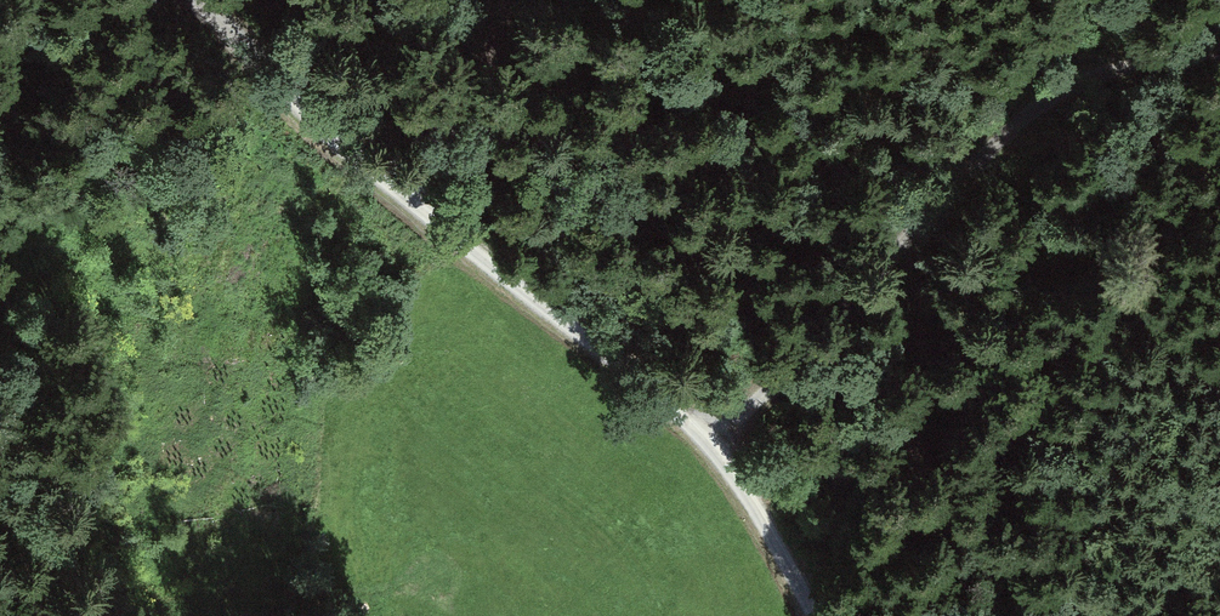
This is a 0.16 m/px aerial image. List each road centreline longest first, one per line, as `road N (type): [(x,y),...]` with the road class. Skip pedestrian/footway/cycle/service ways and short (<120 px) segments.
road 1 (track): [(192,0),(414,207),(676,410),(714,451),(813,615)]
road 2 (track): [(1219,41),(1160,49),(990,143),(898,228),(714,451)]
road 3 (track): [(414,207),(478,0)]

